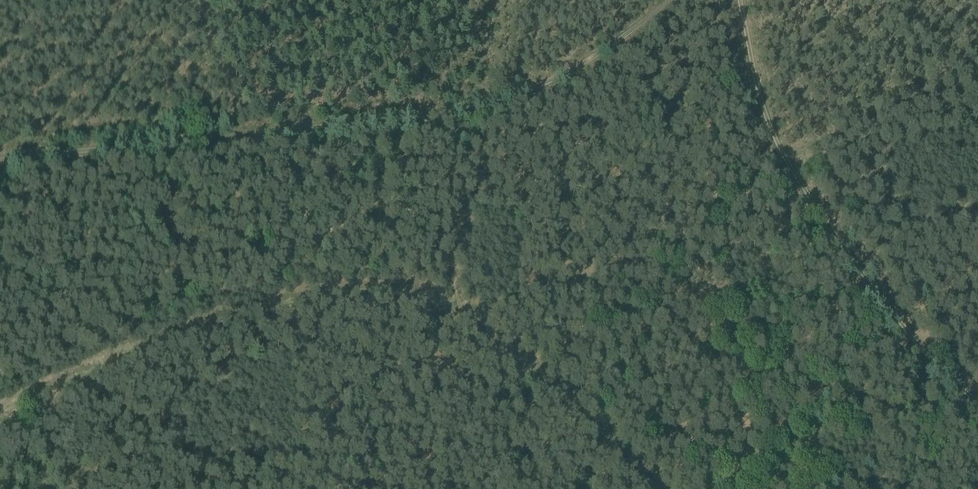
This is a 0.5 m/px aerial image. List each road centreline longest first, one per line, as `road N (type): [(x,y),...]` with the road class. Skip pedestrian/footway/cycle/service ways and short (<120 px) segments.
road 1 (track): [(659,488),(565,393),(452,300),(366,273),(319,276),(194,314),(0,405)]
road 2 (track): [(671,0),(607,53),(485,104),(0,161)]
road 3 (track): [(740,0),(761,96),(789,162),(898,317),(977,403)]

